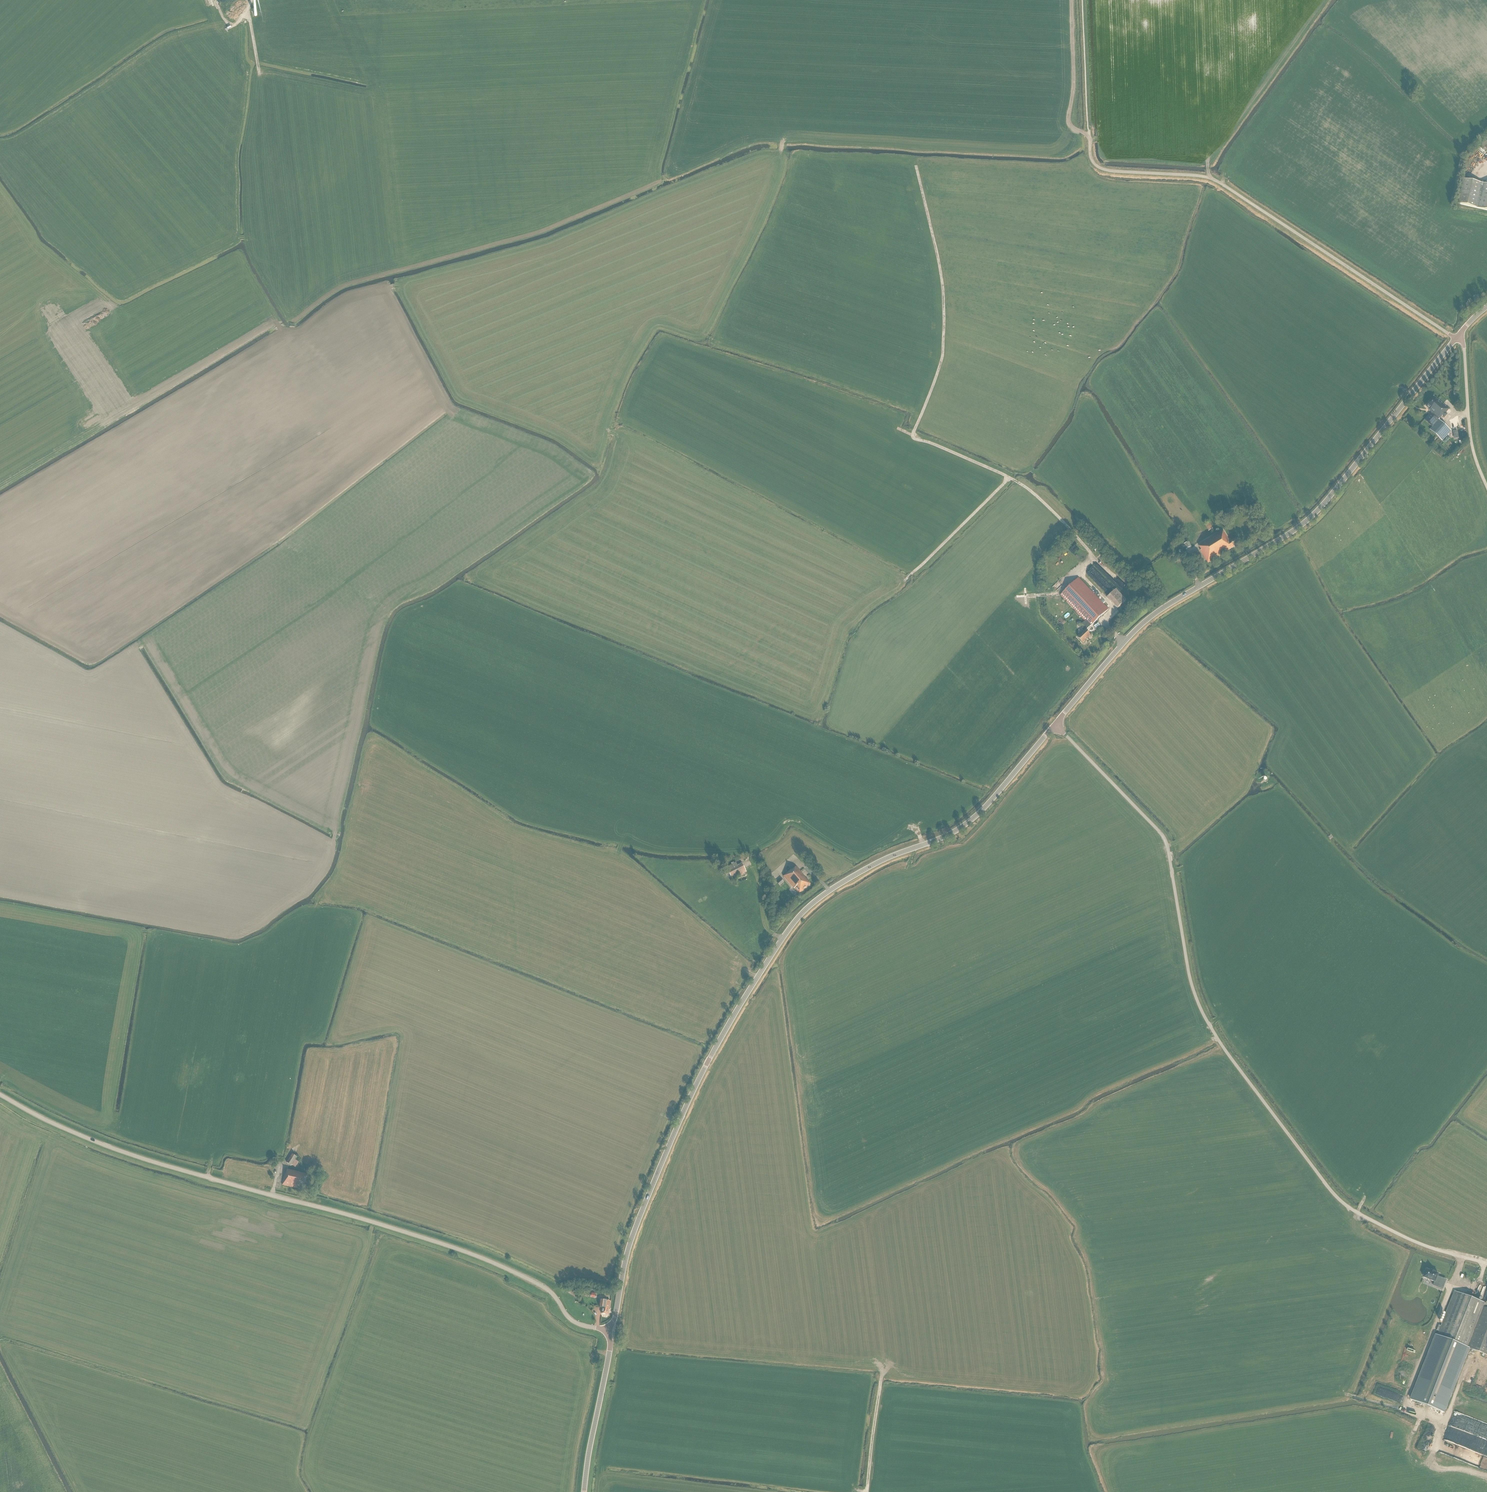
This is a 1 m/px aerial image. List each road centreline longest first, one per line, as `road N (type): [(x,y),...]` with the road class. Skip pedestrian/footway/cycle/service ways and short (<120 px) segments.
road 1 (tertiary): [(609,1330),(633,1234),(683,1112),(789,929),(844,881),(965,825),(1055,724)]
road 2 (unclassified): [(609,1330),(575,1322),(546,1289),(468,1252),(126,1153),(0,1095)]
road 3 (tertiary): [(1055,724),(1151,617),(1316,512),(1456,339)]
road 4 (unclassified): [(1456,339),(1217,181),(1099,168),(1089,131)]
road 5 (tertiary): [(584,1491),(609,1330)]
road 6 (unclassified): [(1486,487),(1471,442),(1458,336)]

